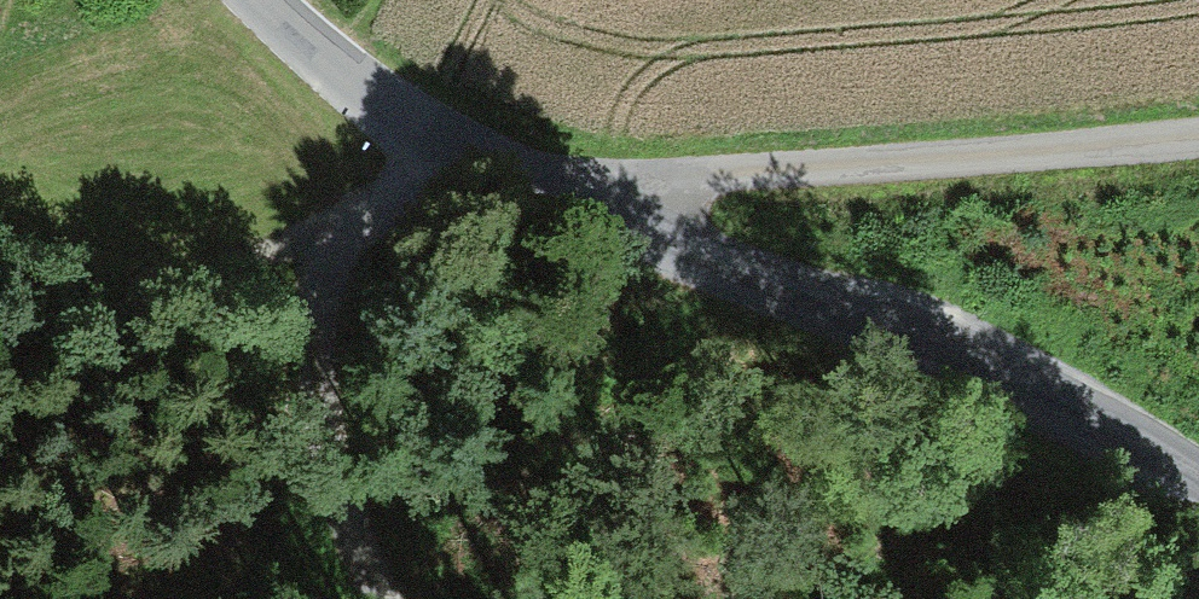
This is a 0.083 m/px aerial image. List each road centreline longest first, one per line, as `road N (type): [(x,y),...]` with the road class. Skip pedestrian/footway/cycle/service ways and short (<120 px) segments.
road 1 (unclassified): [(288,0),(425,134),(509,179),(1009,385),(1198,487)]
road 2 (track): [(582,213),(698,179),(1198,138)]
road 3 (track): [(425,134),(344,225),(317,286),(307,376),(326,466),(391,598)]

